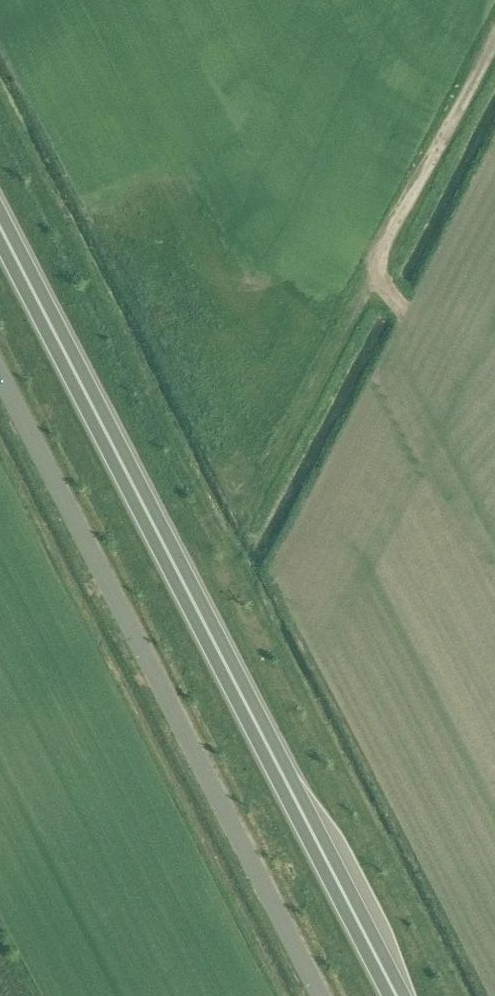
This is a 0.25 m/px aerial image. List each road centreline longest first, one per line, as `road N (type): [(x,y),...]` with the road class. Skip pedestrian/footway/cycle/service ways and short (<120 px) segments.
road 1 (trunk): [(396,995),(0,227)]
road 2 (unclassified): [(319,995),(0,375)]

